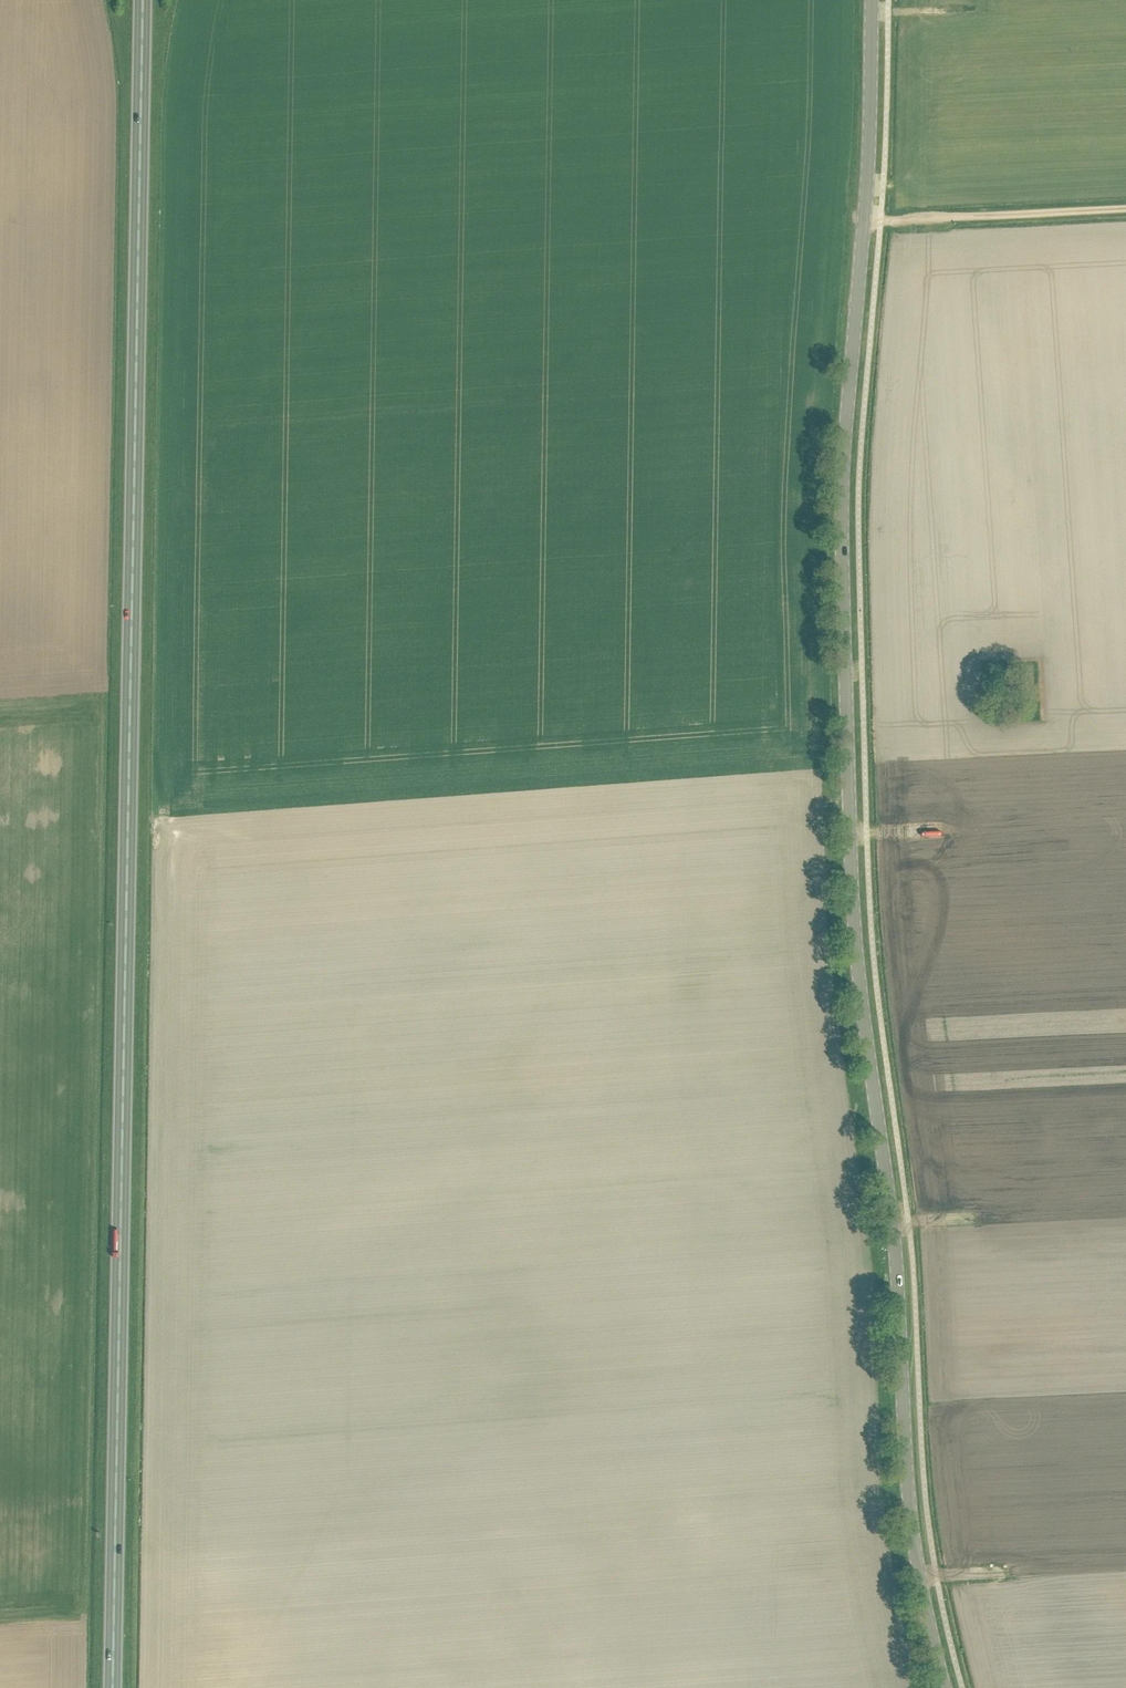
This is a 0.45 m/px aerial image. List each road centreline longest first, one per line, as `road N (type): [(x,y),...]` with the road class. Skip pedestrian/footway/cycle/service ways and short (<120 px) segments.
road 1 (tertiary): [(944,1687),(918,1572),(892,1224),(852,911),(843,508),(871,0)]
road 2 (trunk): [(113,1687),(143,0)]
road 3 (track): [(881,220),(1125,208)]

